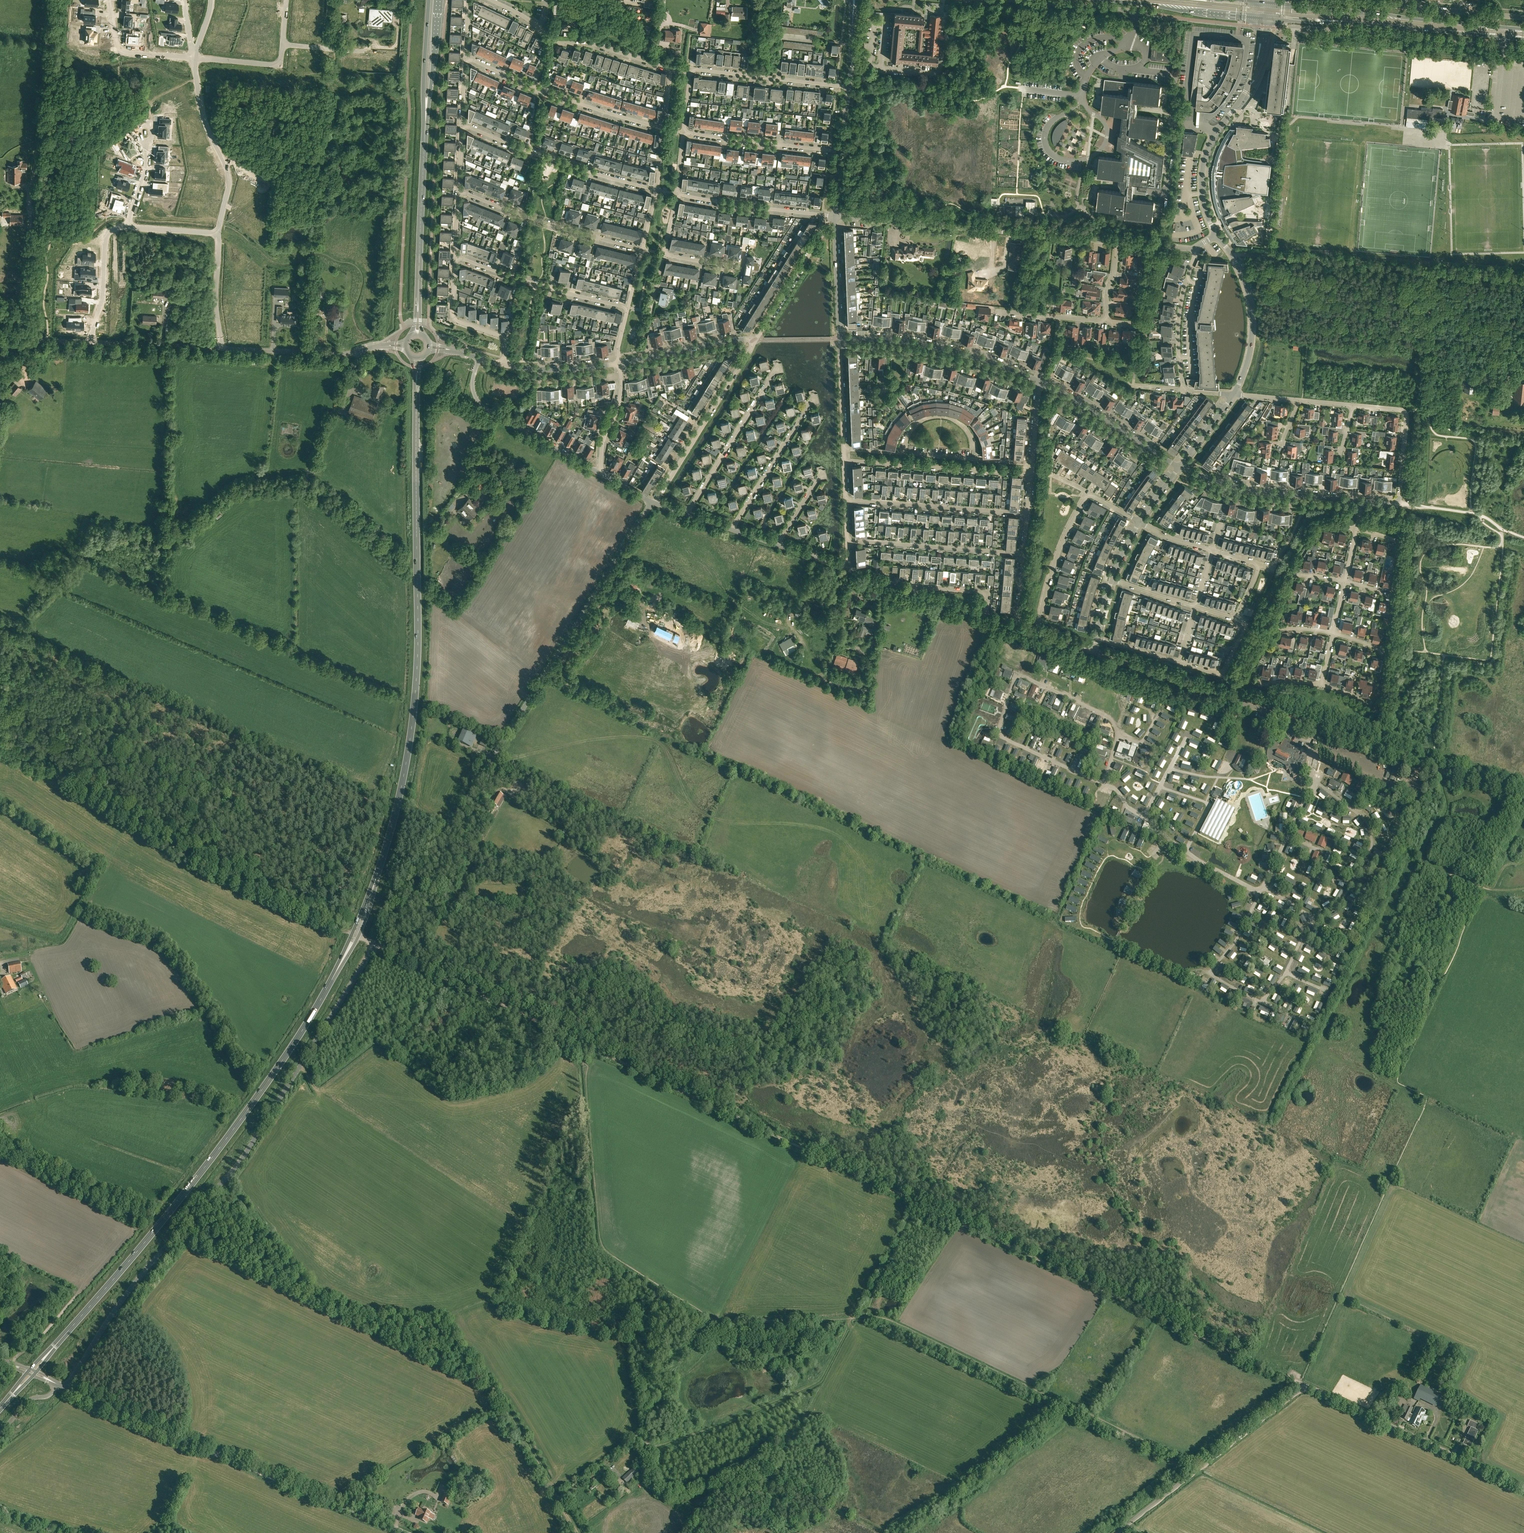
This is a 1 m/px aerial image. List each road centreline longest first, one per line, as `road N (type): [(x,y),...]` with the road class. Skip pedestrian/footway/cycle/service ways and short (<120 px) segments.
road 1 (primary): [(44,1358),(259,1095),(324,995),(367,907),(413,718),(416,383)]
road 2 (unclassified): [(66,1388),(121,1302),(243,1158),(652,504)]
road 3 (track): [(376,944),(1301,1385)]
road 4 (unclassified): [(1523,799),(1095,654)]
road 5 (track): [(376,944),(178,852),(0,739)]
road 6 (unclassified): [(407,1532),(66,1388)]
road 7 (unclassified): [(1523,281),(1233,256)]
road 8 (unclassified): [(1118,242),(834,216)]
road 9 (secondary): [(1263,18),(1523,39)]
road 10 (secondary): [(1523,29),(1264,2)]
road 11 (residential): [(665,131),(671,69),(592,44),(555,42),(492,0)]
road 12 (unclassified): [(1523,1489),(1307,1388)]
road 13 (unclassified): [(1119,1532),(1307,1388)]
road 14 (unclassified): [(1216,235),(1203,199),(1203,165),(1252,77),(1263,18)]
road 15 (unclassified): [(1289,27),(1504,46)]
road 16 (residential): [(665,131),(467,59)]
road 17 (unclassified): [(1041,383),(946,350),(840,338)]
road 18 (residential): [(657,190),(596,176),(462,124)]
road 19 (residential): [(652,504),(757,339)]
road 20 (residential): [(643,250),(459,191)]
road 21 (unclassified): [(1523,18),(1334,0)]
road 22 (unclassified): [(602,475),(480,404),(473,384),(479,359)]
road 23 (residential): [(1031,464),(844,449)]
road 24 (residential): [(844,461),(1030,476)]
road 25 (unclassified): [(1362,501),(1250,490),(1180,467)]
road 26 (residential): [(193,57),(202,117),(229,175),(218,233)]
road 27 (residential): [(1027,515),(846,500)]
road 28 (residential): [(629,308),(455,257)]
road 29 (residential): [(1023,556),(847,541)]
road 30 (residential): [(686,515),(777,367)]
road 31 (track): [(575,1532),(489,1383)]
road 32 (unclassified): [(1180,467),(1041,383)]
road 33 (secondary): [(1102,0),(1263,18)]
road 34 (residential): [(841,152),(683,133)]
road 35 (primary): [(418,302),(424,143)]
road 36 (unclassified): [(379,346),(351,355),(222,349)]
road 37 (residential): [(834,216),(677,194)]
road 38 (residential): [(849,87),(692,71)]
road 39 (residential): [(732,530),(811,400)]
road 40 (residential): [(1035,633),(1051,574),(1088,493)]
road 41 (residential): [(1399,505),(1406,414),(1352,406)]
road 42 (unclassified): [(757,339),(834,216)]
road 43 (unclassified): [(1233,395),(1252,323),(1233,256)]
road 44 (primary): [(424,143),(438,0)]
road 45 (primary): [(429,0),(424,143)]
road 46 (unclassified): [(1183,391),(1179,321),(1194,250)]
road 47 (residential): [(455,257),(453,317),(504,338),(503,365)]
road 48 (unclassified): [(619,364),(757,339)]
road 49 (unclassified): [(1015,0),(1148,12)]
road 50 (unclassified): [(222,349),(89,342)]
road 51 (residential): [(89,342),(105,238),(128,226)]
road 52 (residential): [(193,57),(117,50),(109,0)]
road 53 (unclassified): [(840,338),(834,216)]

